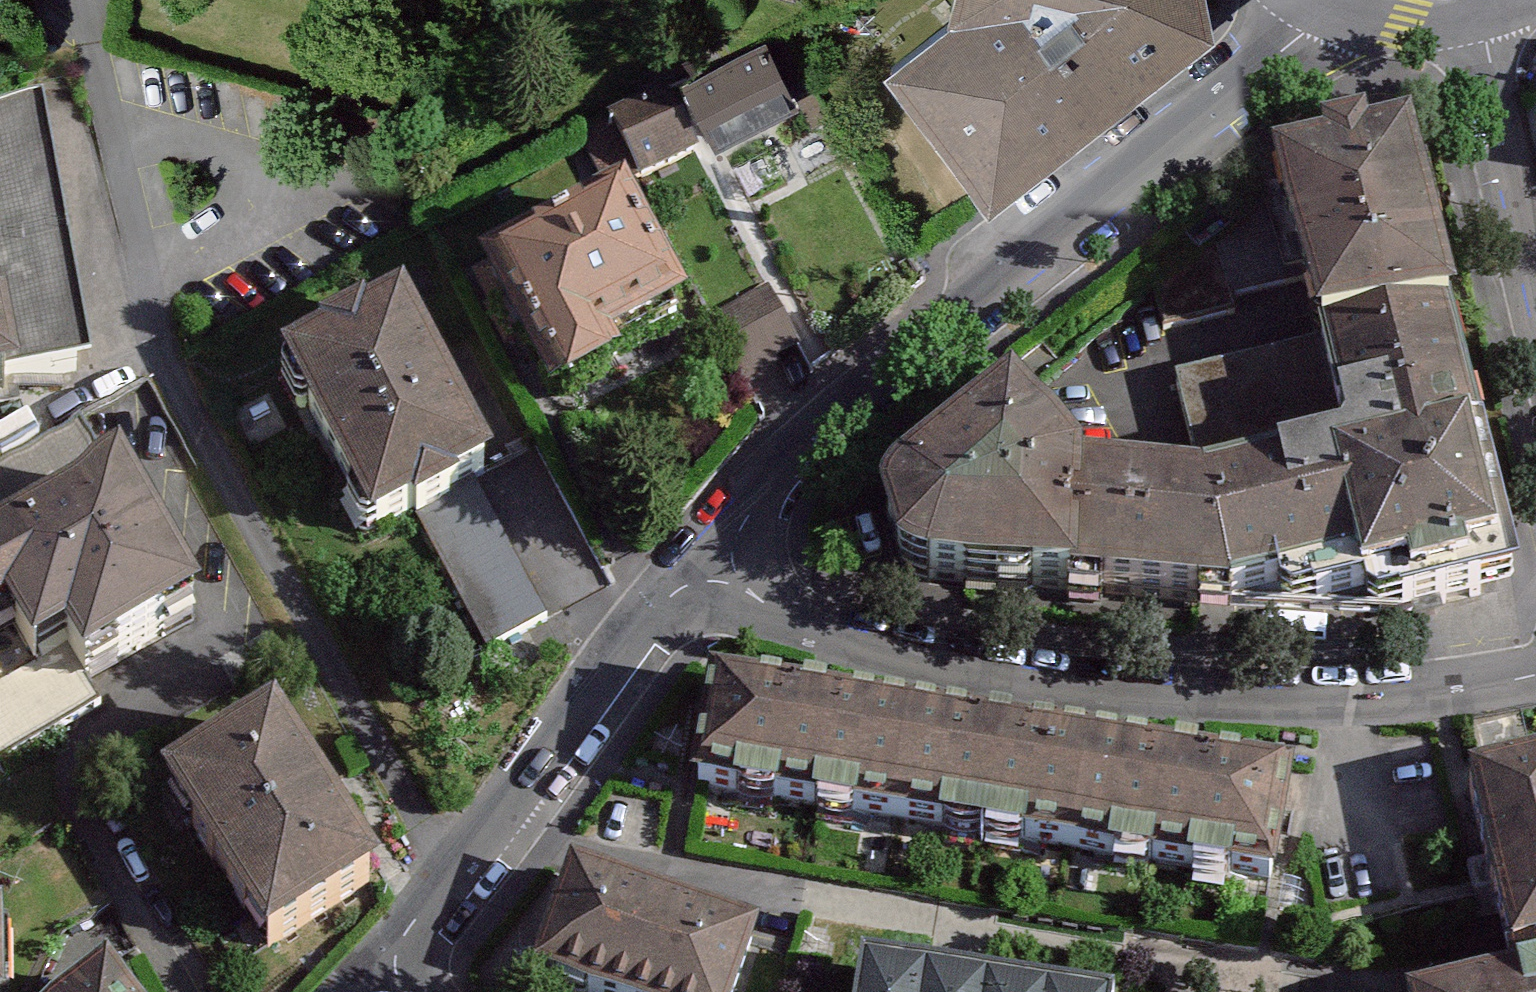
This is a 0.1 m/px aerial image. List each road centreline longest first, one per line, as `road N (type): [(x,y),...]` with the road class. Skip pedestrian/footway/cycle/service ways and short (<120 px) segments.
road 1 (residential): [(1535,679),(1312,709),(1067,692),(829,645),(703,563)]
road 2 (residential): [(1326,12),(764,484),(703,563)]
road 3 (residential): [(503,824),(653,871),(990,930)]
road 4 (residential): [(703,563),(503,824)]
road 5 (residential): [(1480,16),(1535,259)]
road 6 (residential): [(503,824),(381,979)]
road 7 (residential): [(1326,12),(1480,16)]

